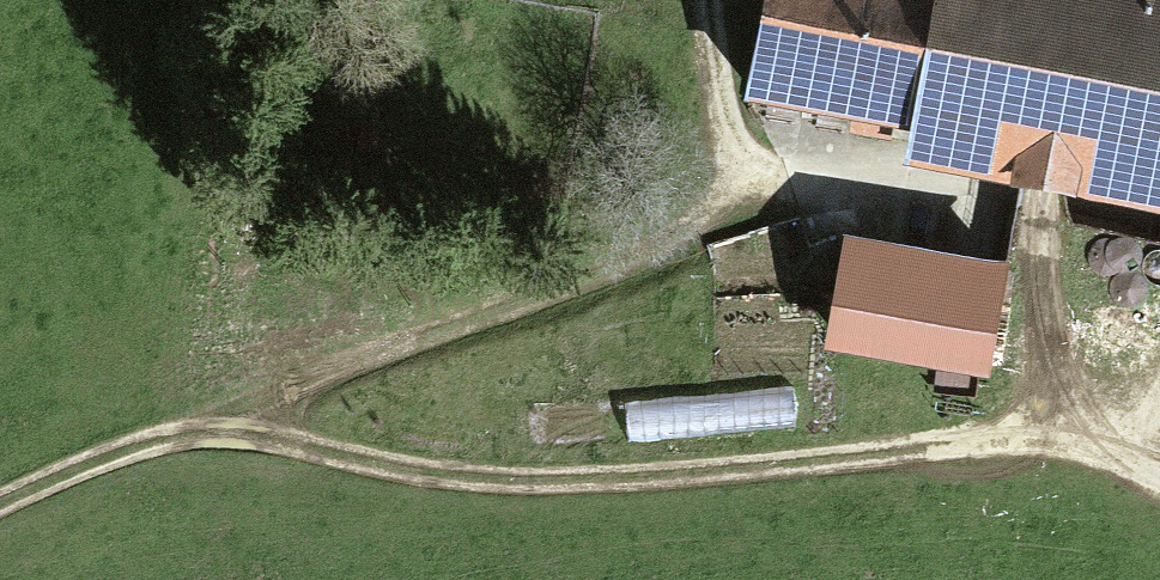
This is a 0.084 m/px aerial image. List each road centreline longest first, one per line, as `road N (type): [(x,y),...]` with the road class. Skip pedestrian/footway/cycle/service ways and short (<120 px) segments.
road 1 (track): [(0,502),(203,417),(371,460),(490,475),(686,472),(1044,440),(1090,444),(1159,467)]
road 2 (track): [(203,417),(716,221),(742,177),(717,79),(711,0)]
road 3 (track): [(742,177),(939,194),(1159,227)]

